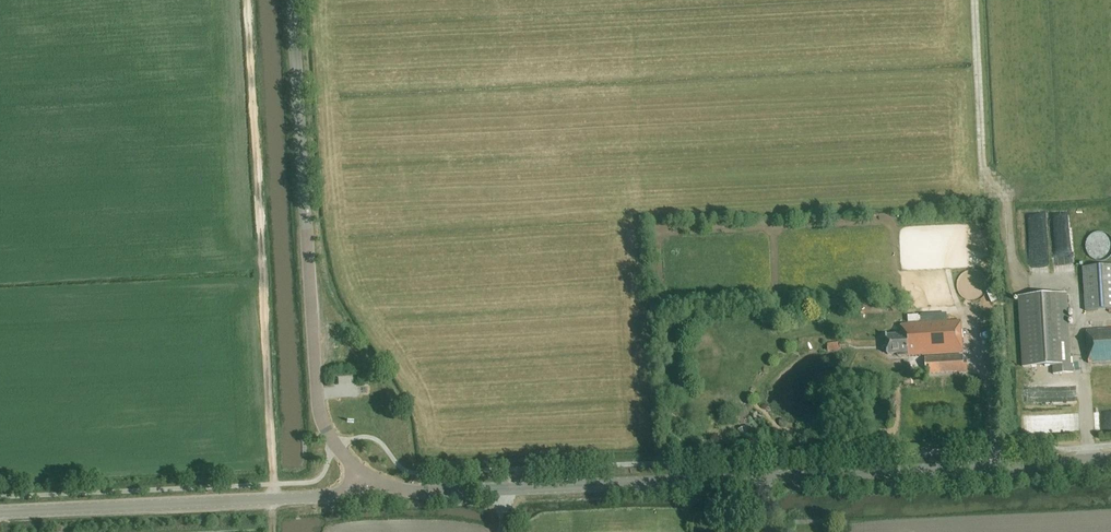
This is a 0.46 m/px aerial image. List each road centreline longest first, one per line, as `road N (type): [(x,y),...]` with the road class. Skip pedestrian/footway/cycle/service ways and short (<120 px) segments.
road 1 (tertiary): [(359,474),(438,493),(1110,458)]
road 2 (track): [(276,499),(247,0)]
road 3 (tertiary): [(359,474),(318,406),(292,0)]
road 4 (tertiary): [(326,496),(0,512)]

